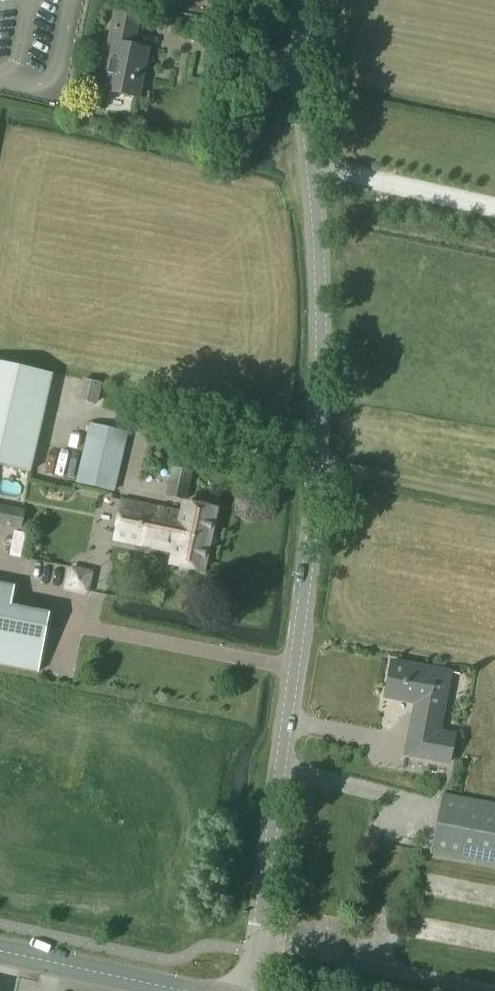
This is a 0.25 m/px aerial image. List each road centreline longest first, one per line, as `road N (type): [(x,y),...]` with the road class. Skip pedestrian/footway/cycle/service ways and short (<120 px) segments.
road 1 (tertiary): [(251,990),(317,457),(322,287),(306,0)]
road 2 (tertiary): [(187,990),(0,951)]

